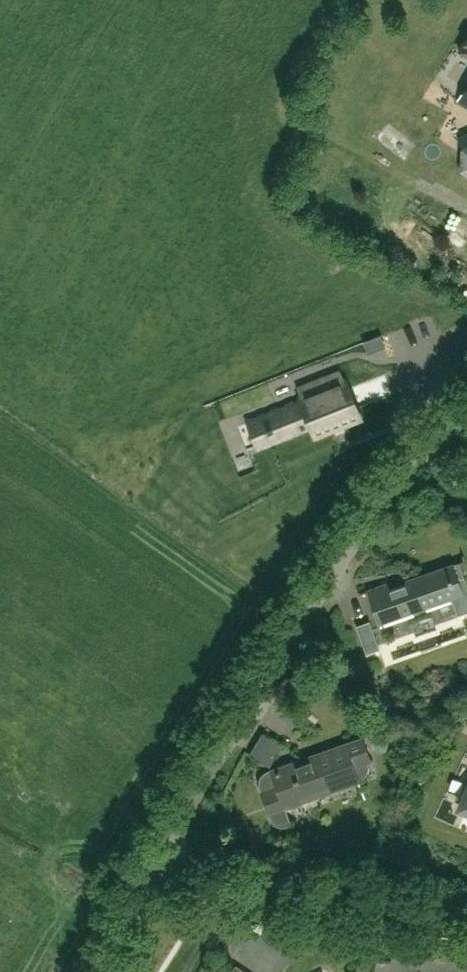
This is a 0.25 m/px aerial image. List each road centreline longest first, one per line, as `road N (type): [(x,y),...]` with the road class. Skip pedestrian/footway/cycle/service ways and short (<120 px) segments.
road 1 (tertiary): [(152,867),(307,611),(385,498),(466,413)]
road 2 (unclassified): [(466,908),(213,884),(152,867)]

